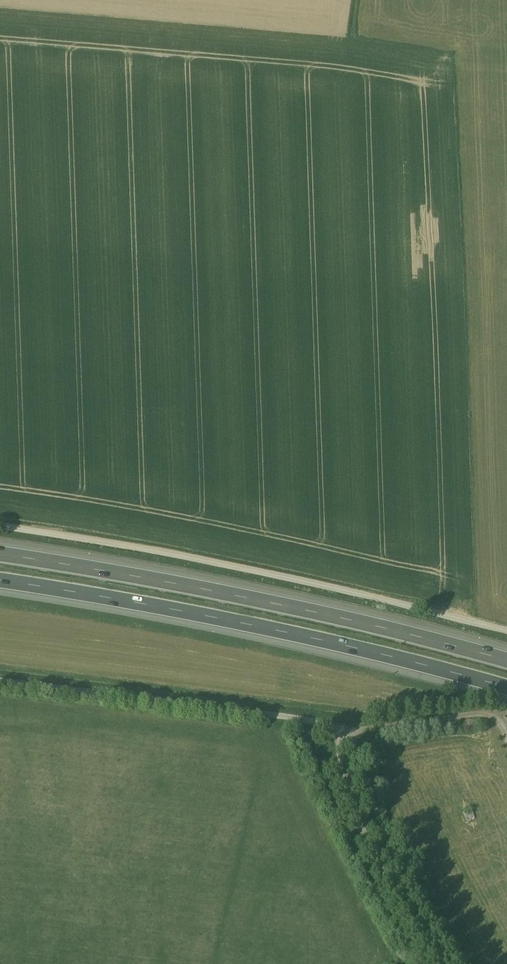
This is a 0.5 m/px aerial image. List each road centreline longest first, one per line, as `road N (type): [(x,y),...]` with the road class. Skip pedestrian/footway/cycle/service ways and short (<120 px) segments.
road 1 (unclassified): [(0,681),(311,721),(341,734),(348,798),(392,892),(438,963)]
road 2 (motorway): [(0,578),(228,620),(506,688)]
road 3 (unclassified): [(506,633),(202,559),(0,525)]
road 4 (motorway): [(506,652),(256,590),(0,545)]

